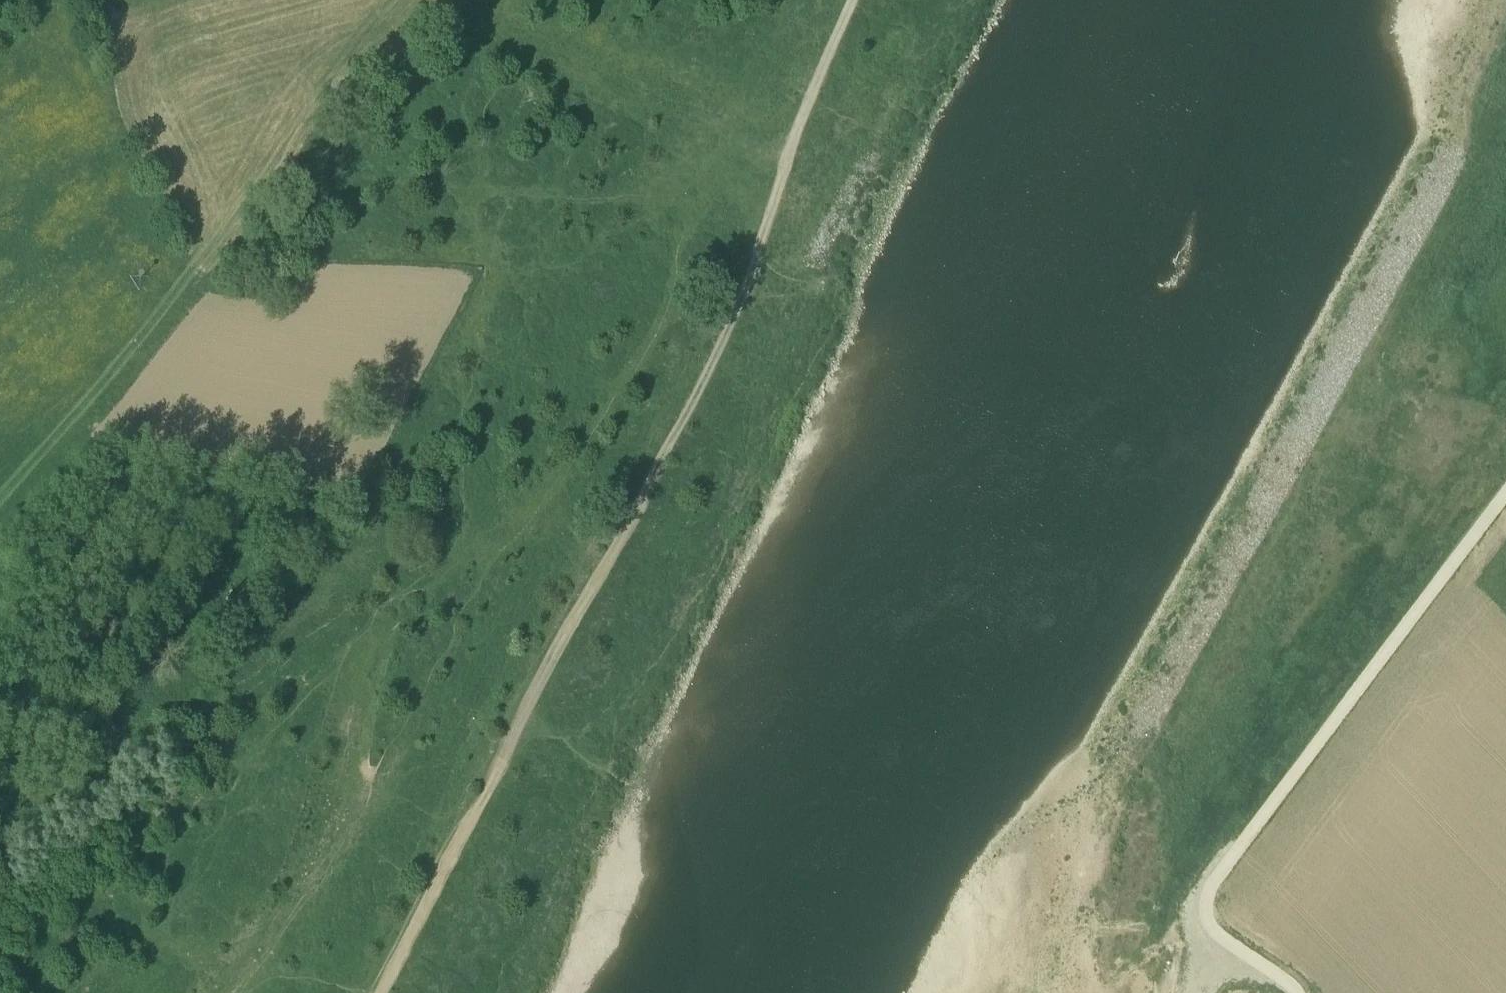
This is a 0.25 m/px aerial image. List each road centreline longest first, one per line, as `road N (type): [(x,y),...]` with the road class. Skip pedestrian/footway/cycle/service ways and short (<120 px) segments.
road 1 (track): [(860,0),(703,392),(384,992)]

